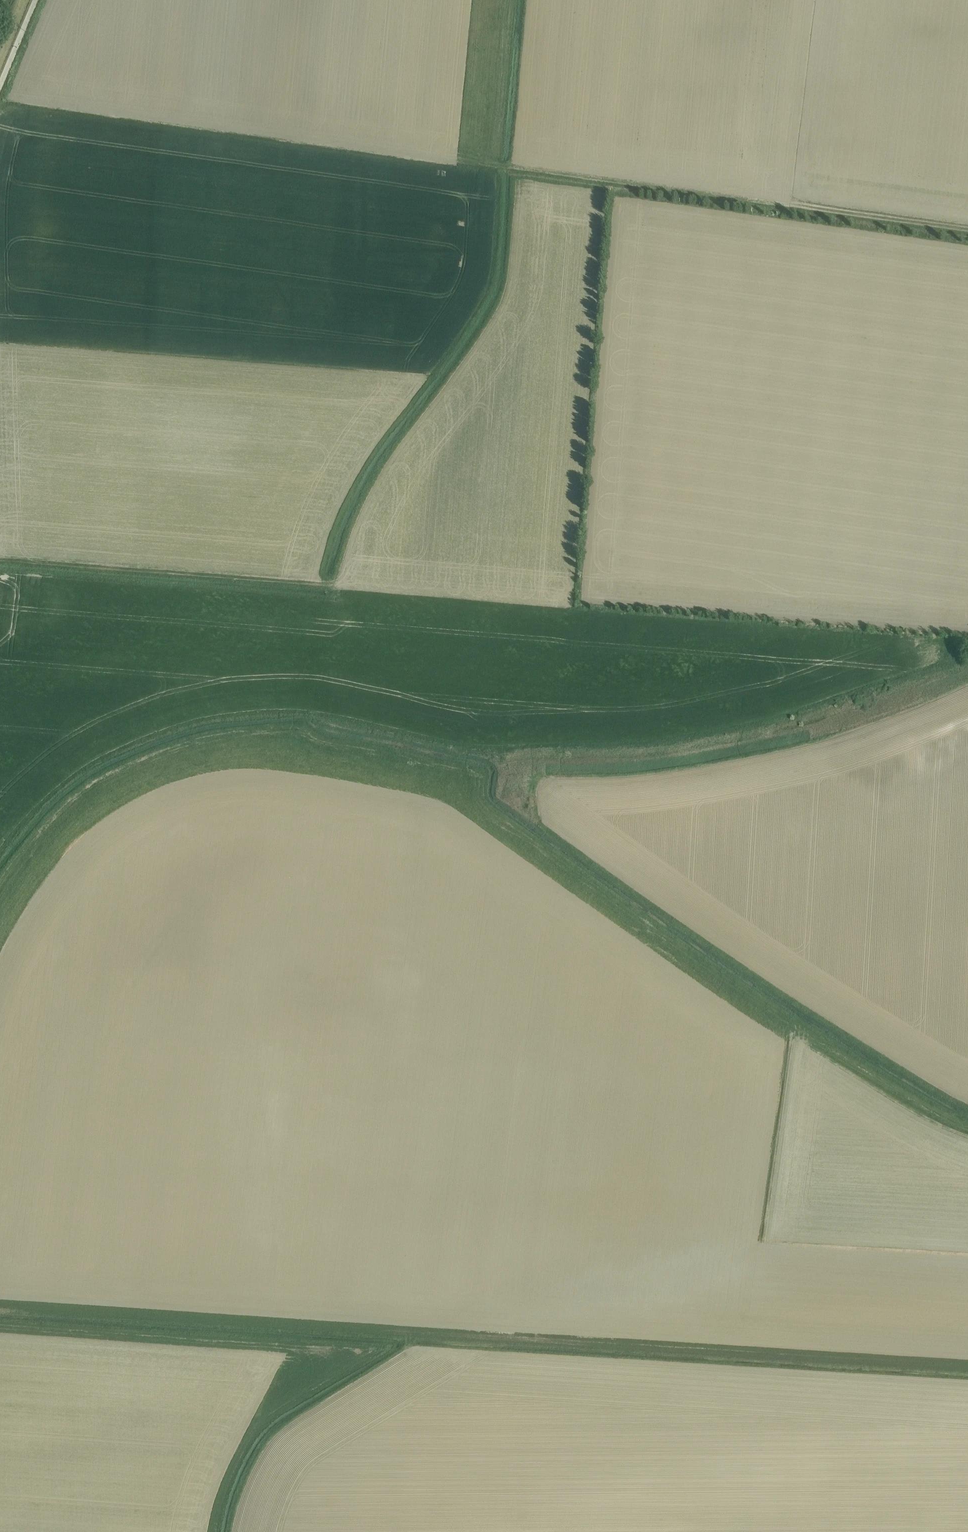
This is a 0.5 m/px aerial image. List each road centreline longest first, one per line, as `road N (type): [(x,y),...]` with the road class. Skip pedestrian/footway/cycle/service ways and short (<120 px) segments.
road 1 (track): [(967,230),(456,158)]
road 2 (track): [(335,585),(0,559)]

